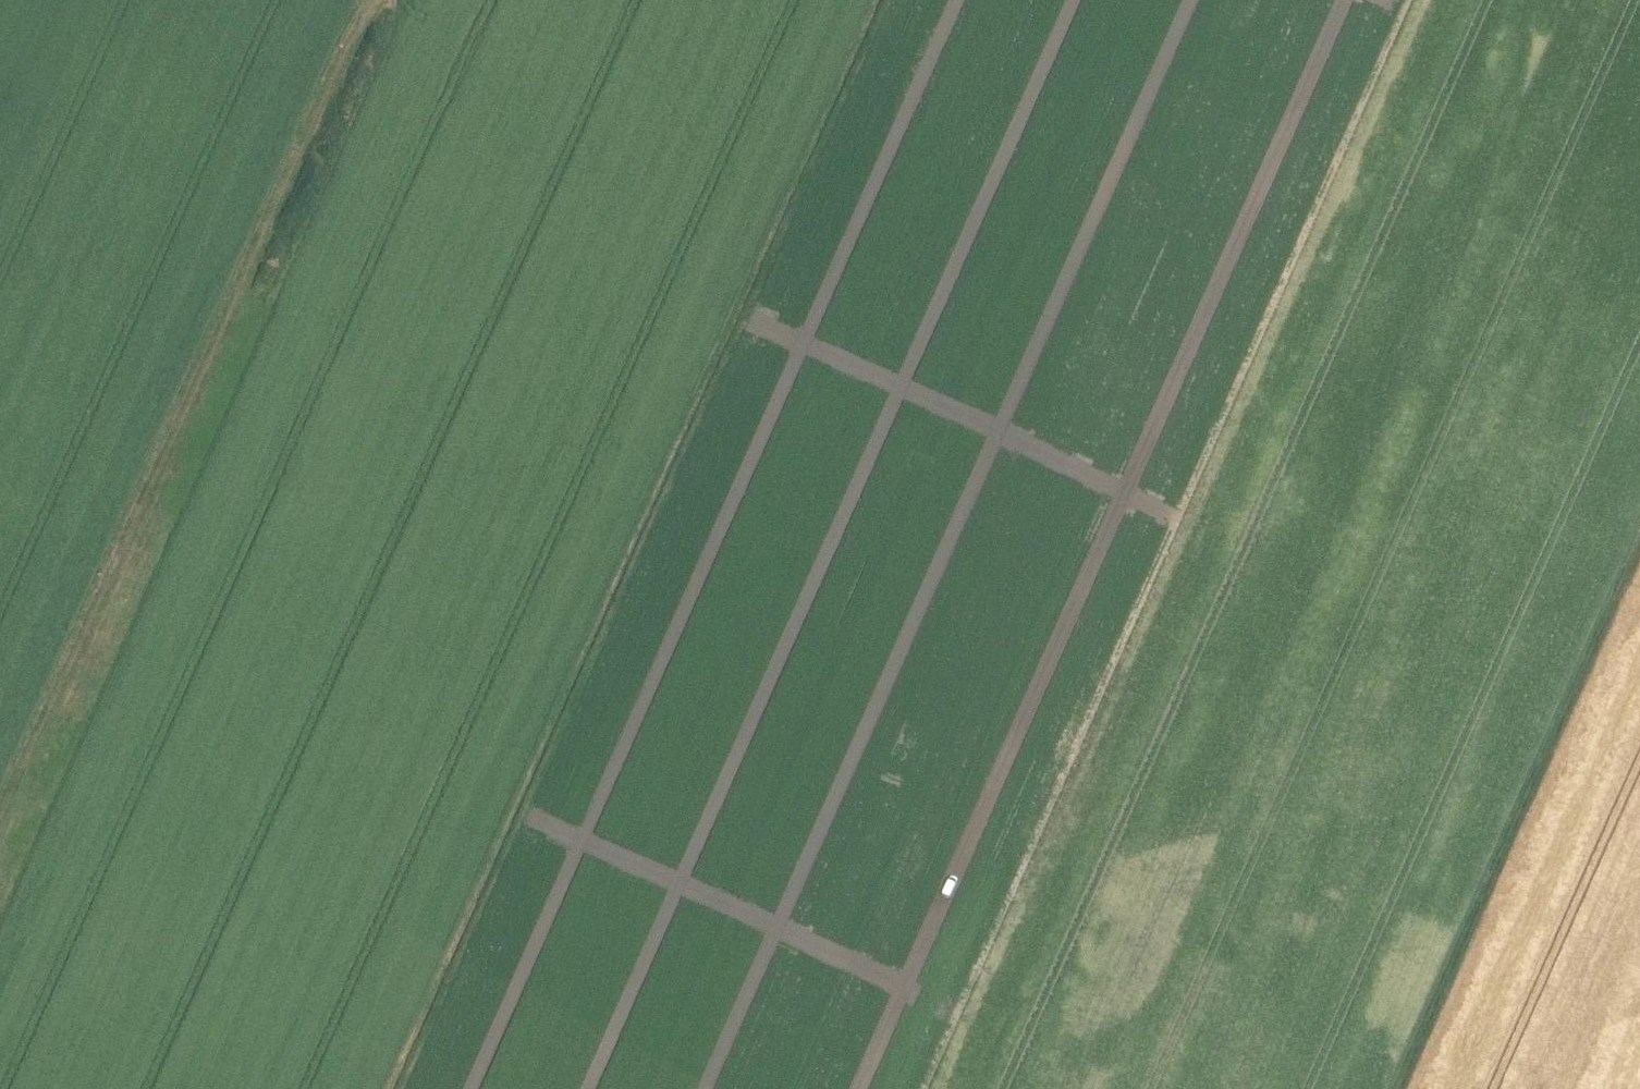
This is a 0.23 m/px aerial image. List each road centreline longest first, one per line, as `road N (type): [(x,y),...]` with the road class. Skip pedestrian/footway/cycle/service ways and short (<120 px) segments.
road 1 (track): [(368,0),(0,817)]

